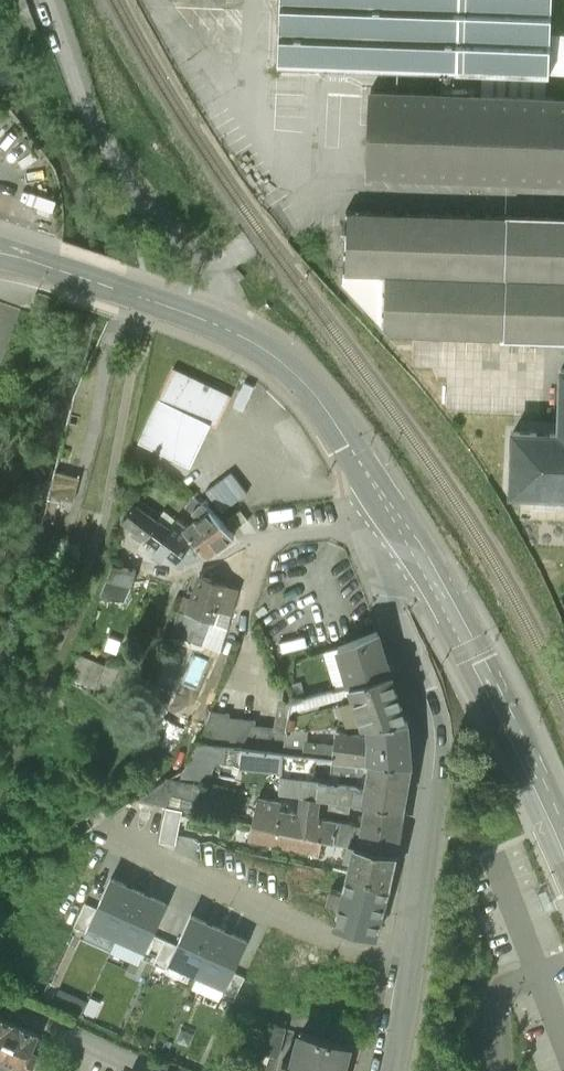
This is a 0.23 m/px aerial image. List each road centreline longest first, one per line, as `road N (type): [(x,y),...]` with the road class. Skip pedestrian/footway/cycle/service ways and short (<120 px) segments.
road 1 (residential): [(385,1070),(408,969),(435,752),(432,719),(375,560),(376,533),(390,510)]
road 2 (residential): [(231,331),(227,298),(210,271),(103,143),(48,0)]
road 3 (secondary): [(563,846),(508,721),(390,510)]
road 4 (secondary): [(231,331),(0,250)]
road 5 (secondary): [(390,510),(297,377),(231,331)]

